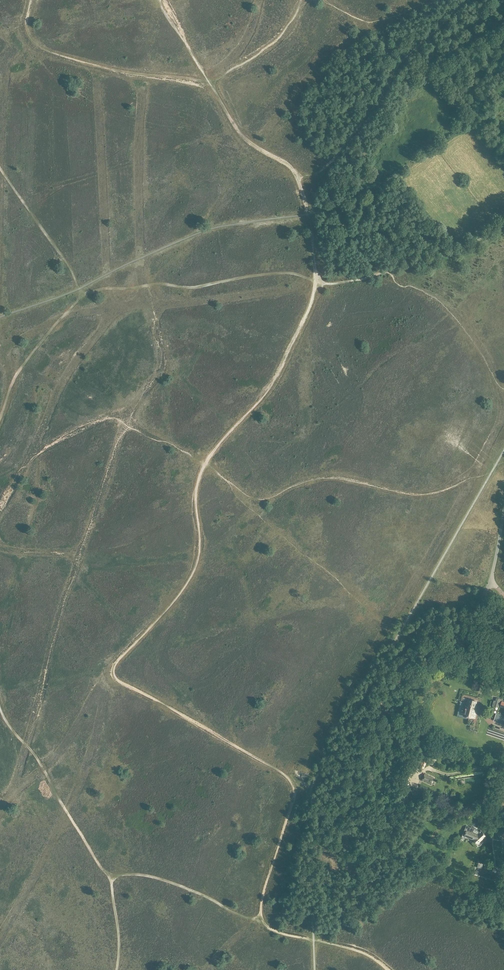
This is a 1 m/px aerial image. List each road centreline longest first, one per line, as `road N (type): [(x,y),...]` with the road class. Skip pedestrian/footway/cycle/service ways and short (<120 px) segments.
road 1 (track): [(388,969),(355,950),(267,928),(262,902),(293,785),(113,670),(189,583),(201,551),(203,467),(273,387),(318,296),(314,236),(297,177)]
road 2 (track): [(210,85),(44,48),(26,28),(31,0)]
road 3 (unclassified): [(457,641),(488,587),(503,512)]
road 4 (track): [(297,177),(240,132),(210,85)]

